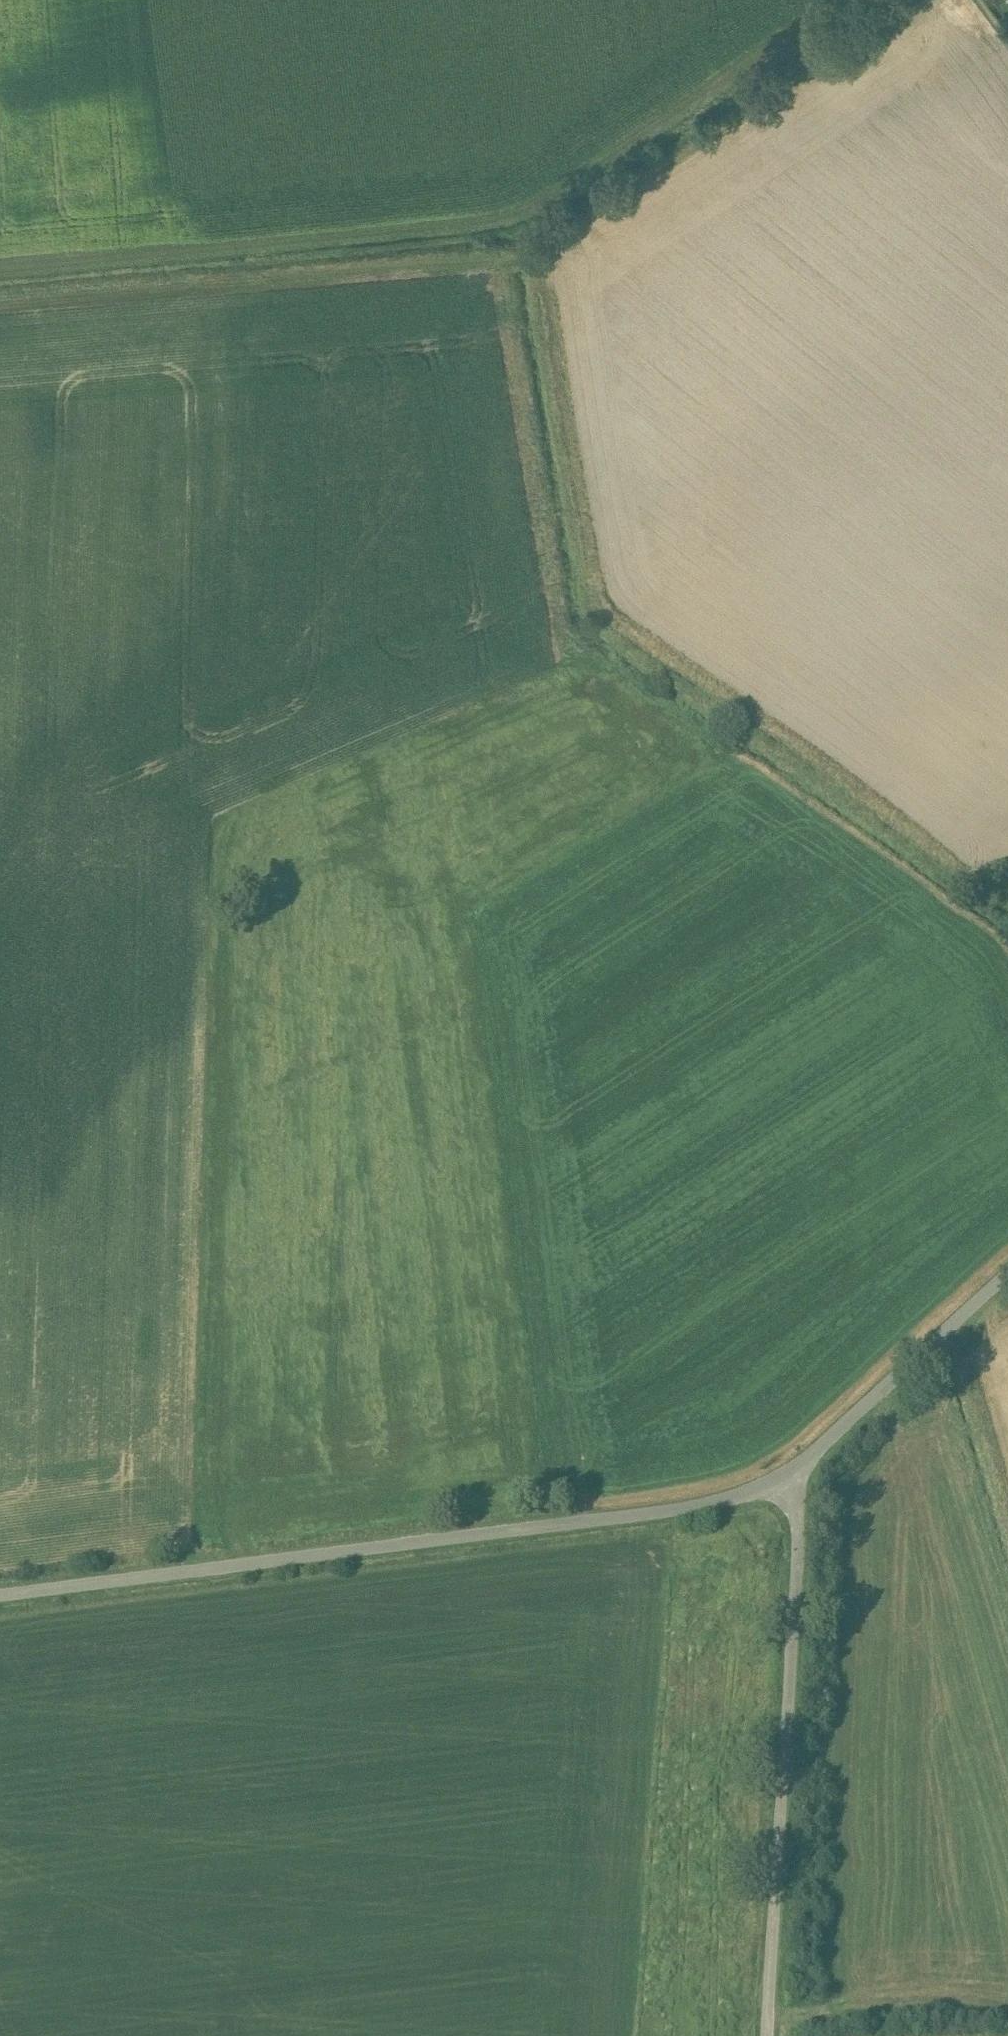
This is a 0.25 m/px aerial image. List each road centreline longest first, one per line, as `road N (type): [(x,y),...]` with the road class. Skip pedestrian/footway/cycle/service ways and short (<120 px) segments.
road 1 (unclassified): [(0,1592),(740,1497),(791,1473)]
road 2 (unclassified): [(791,1473),(803,1507),(769,2035)]
road 3 (unclassified): [(791,1473),(1007,1274)]

